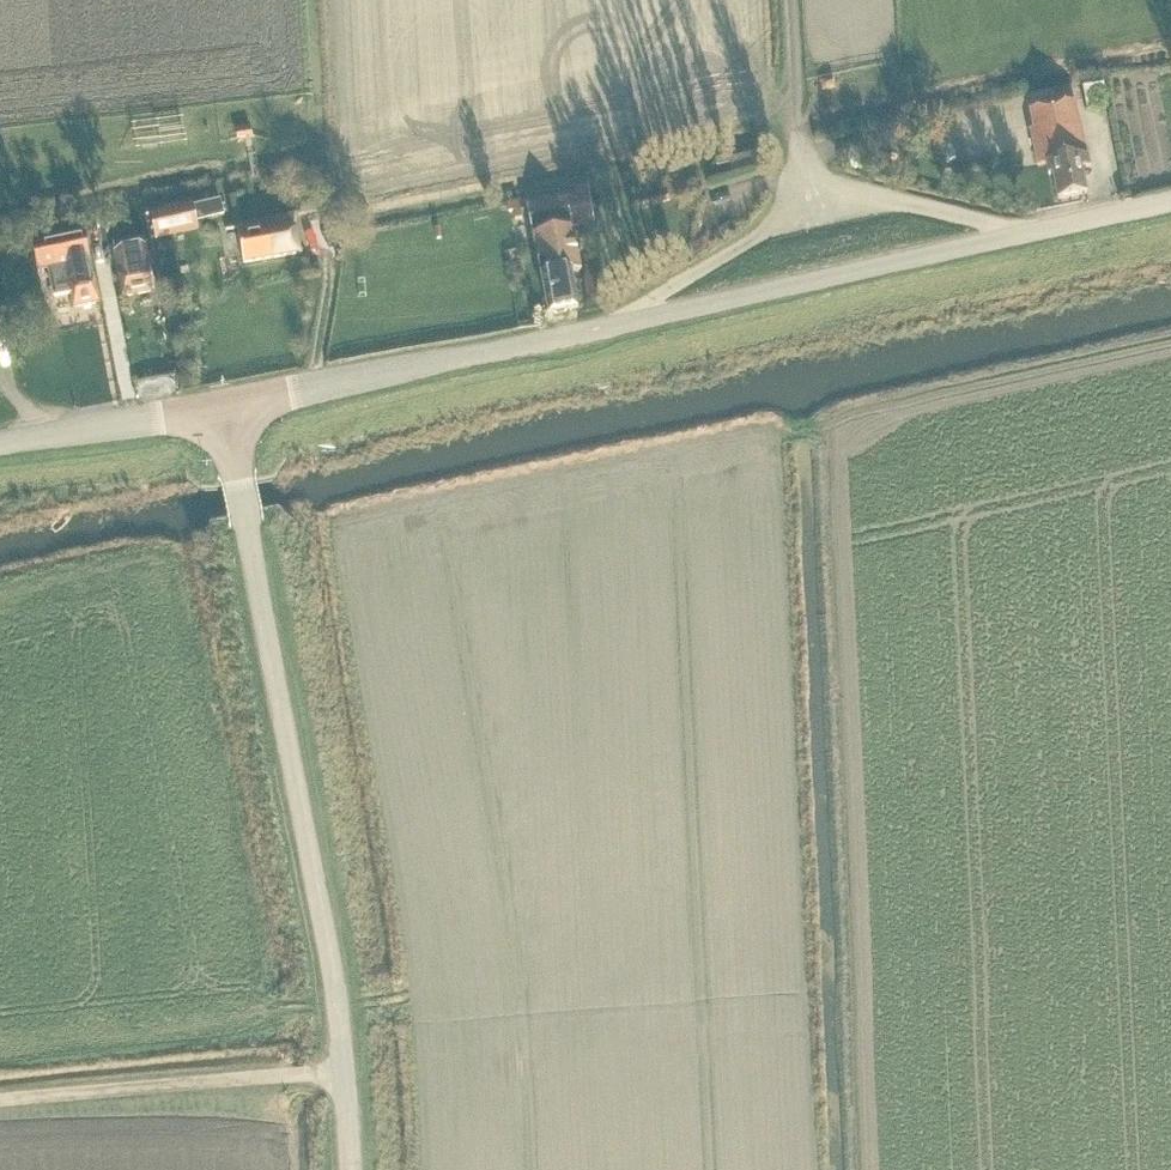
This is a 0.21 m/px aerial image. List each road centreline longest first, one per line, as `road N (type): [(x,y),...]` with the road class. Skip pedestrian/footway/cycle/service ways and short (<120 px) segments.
road 1 (tertiary): [(220,409),(1170,202)]
road 2 (tertiary): [(348,1169),(330,962),(220,409)]
road 3 (track): [(637,321),(668,288),(813,205),(916,206),(1007,238)]
road 4 (tertiary): [(0,441),(220,409)]
road 5 (track): [(813,205),(798,127),(791,0)]

